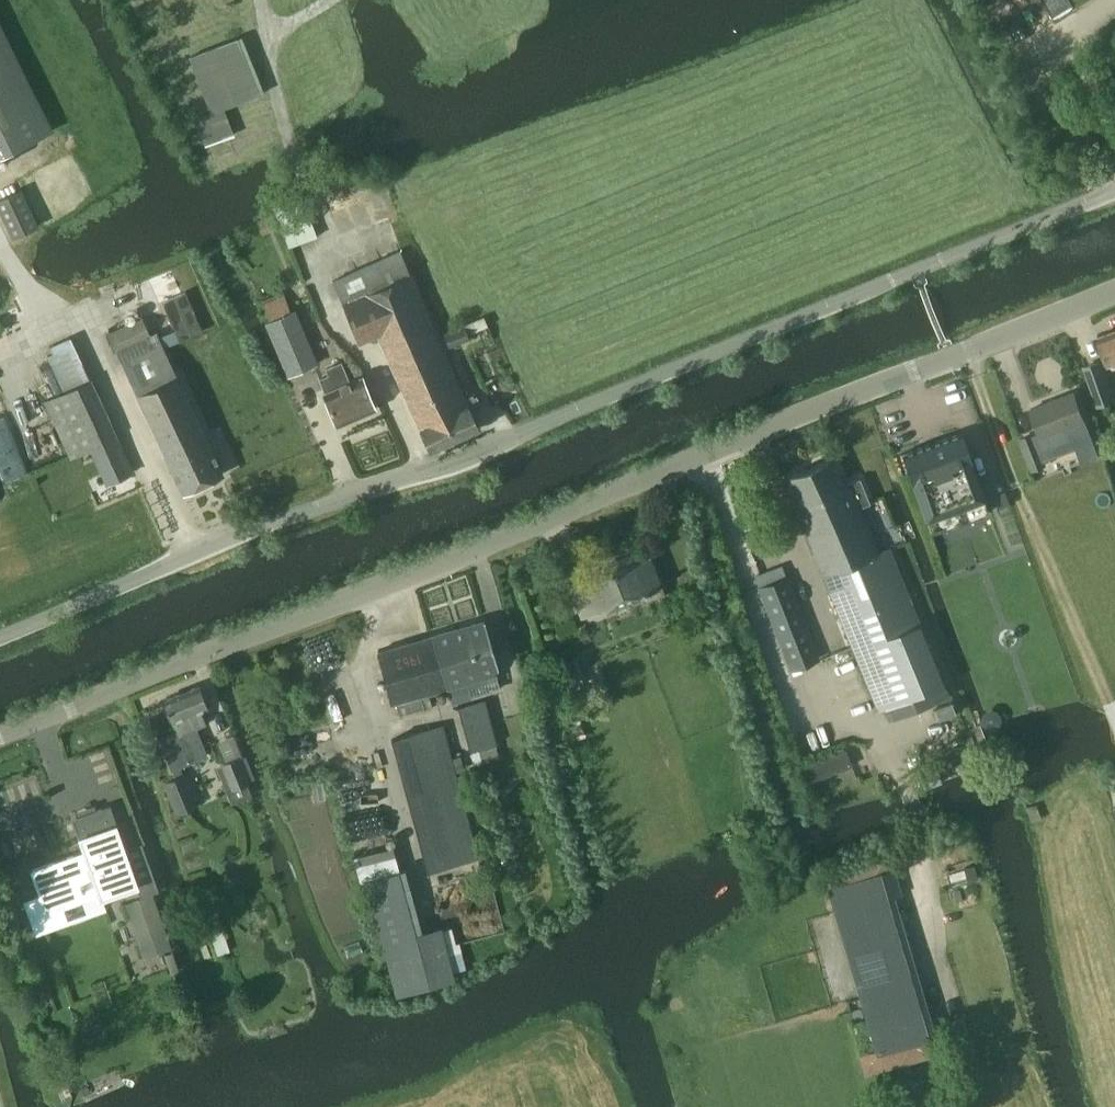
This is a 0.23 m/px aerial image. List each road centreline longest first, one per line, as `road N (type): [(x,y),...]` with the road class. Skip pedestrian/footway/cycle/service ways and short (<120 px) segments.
road 1 (unclassified): [(0,635),(1114,190)]
road 2 (tertiary): [(0,734),(1114,295)]
road 3 (track): [(961,1106),(975,1084),(926,917),(927,847),(906,781)]
road 4 (track): [(312,201),(291,151),(258,0)]

